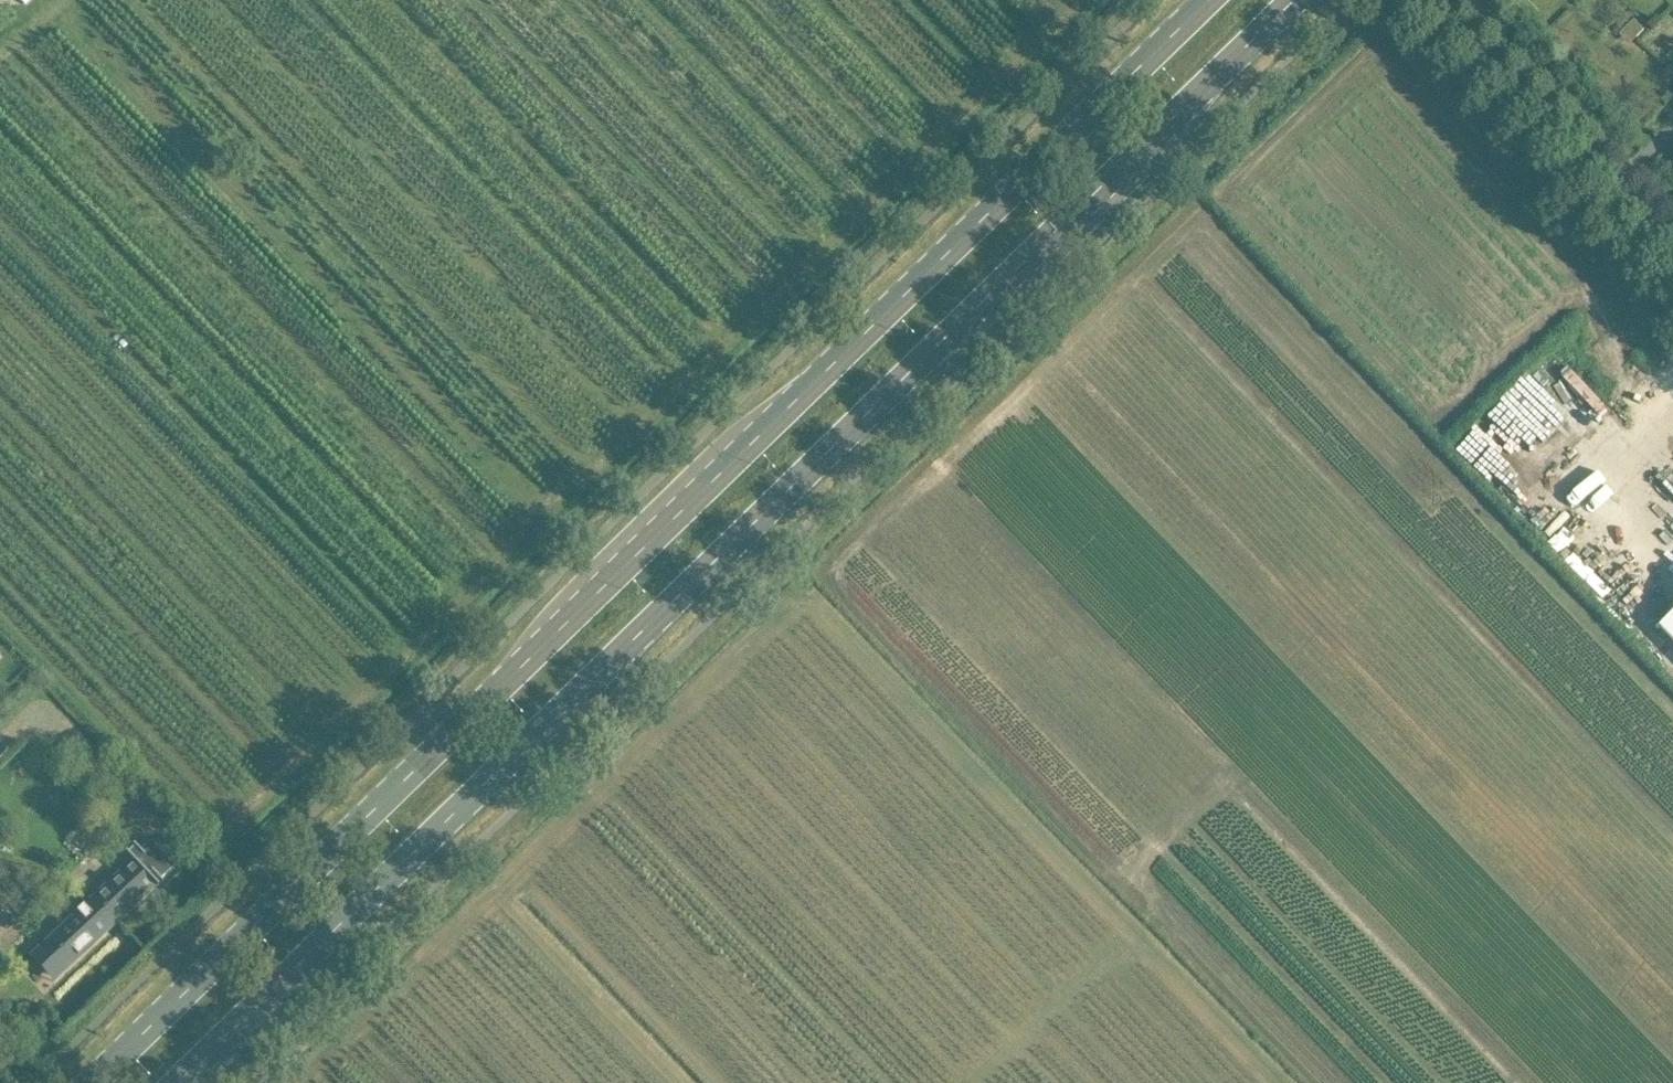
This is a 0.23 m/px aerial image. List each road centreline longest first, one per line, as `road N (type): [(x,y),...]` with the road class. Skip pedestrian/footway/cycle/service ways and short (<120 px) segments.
road 1 (primary): [(1217,0),(93,1082)]
road 2 (primary): [(190,1082),(1300,0)]
road 3 (unclassified): [(1672,260),(1453,40)]

